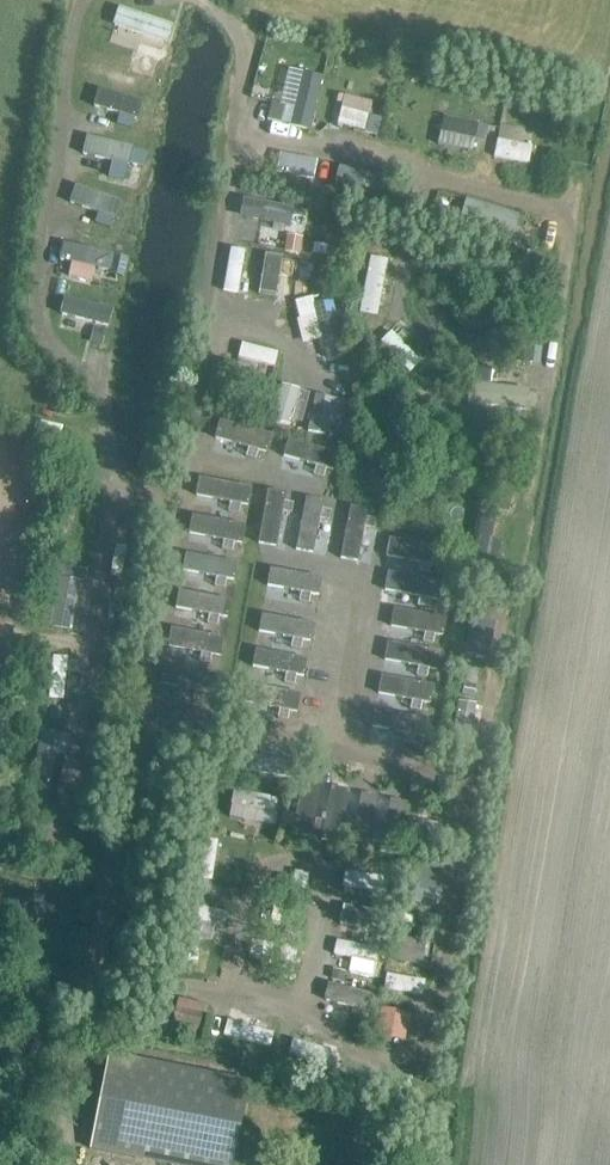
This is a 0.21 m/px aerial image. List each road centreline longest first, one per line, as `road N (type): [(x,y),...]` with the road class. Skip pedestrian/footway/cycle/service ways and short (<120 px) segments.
road 1 (track): [(60,1164),(246,96)]

